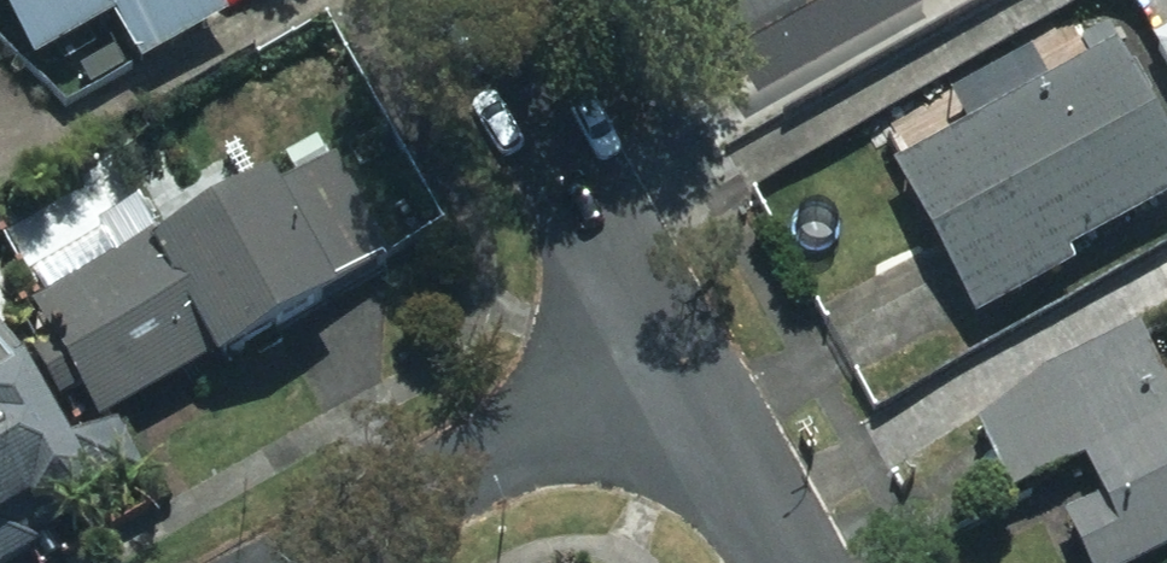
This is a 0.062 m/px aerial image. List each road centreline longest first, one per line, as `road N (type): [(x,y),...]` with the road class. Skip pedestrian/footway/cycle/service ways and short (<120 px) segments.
road 1 (residential): [(672,377),(471,0)]
road 2 (residential): [(320,562),(672,377)]
road 3 (residential): [(801,562),(672,377)]

